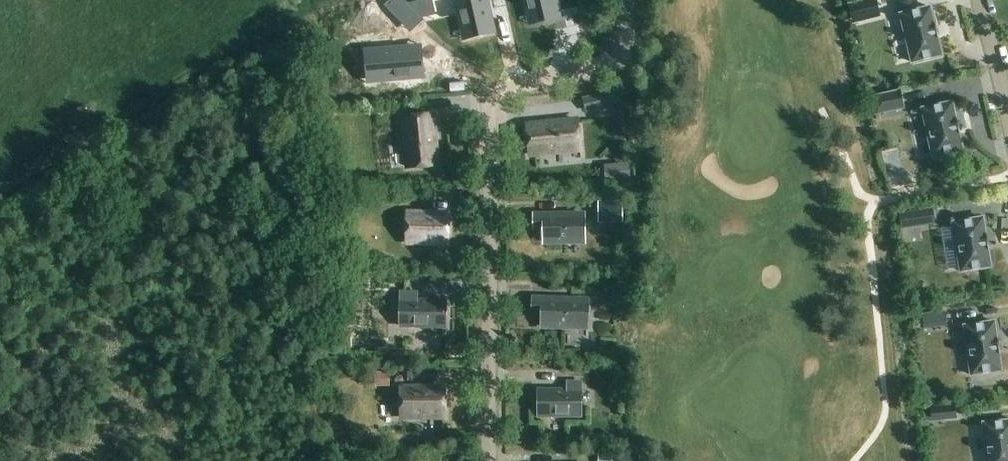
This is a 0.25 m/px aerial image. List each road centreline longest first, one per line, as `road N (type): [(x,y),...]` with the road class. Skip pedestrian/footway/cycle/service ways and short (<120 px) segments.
road 1 (residential): [(488,460),(489,101),(503,88),(619,57),(628,46),(628,0)]

